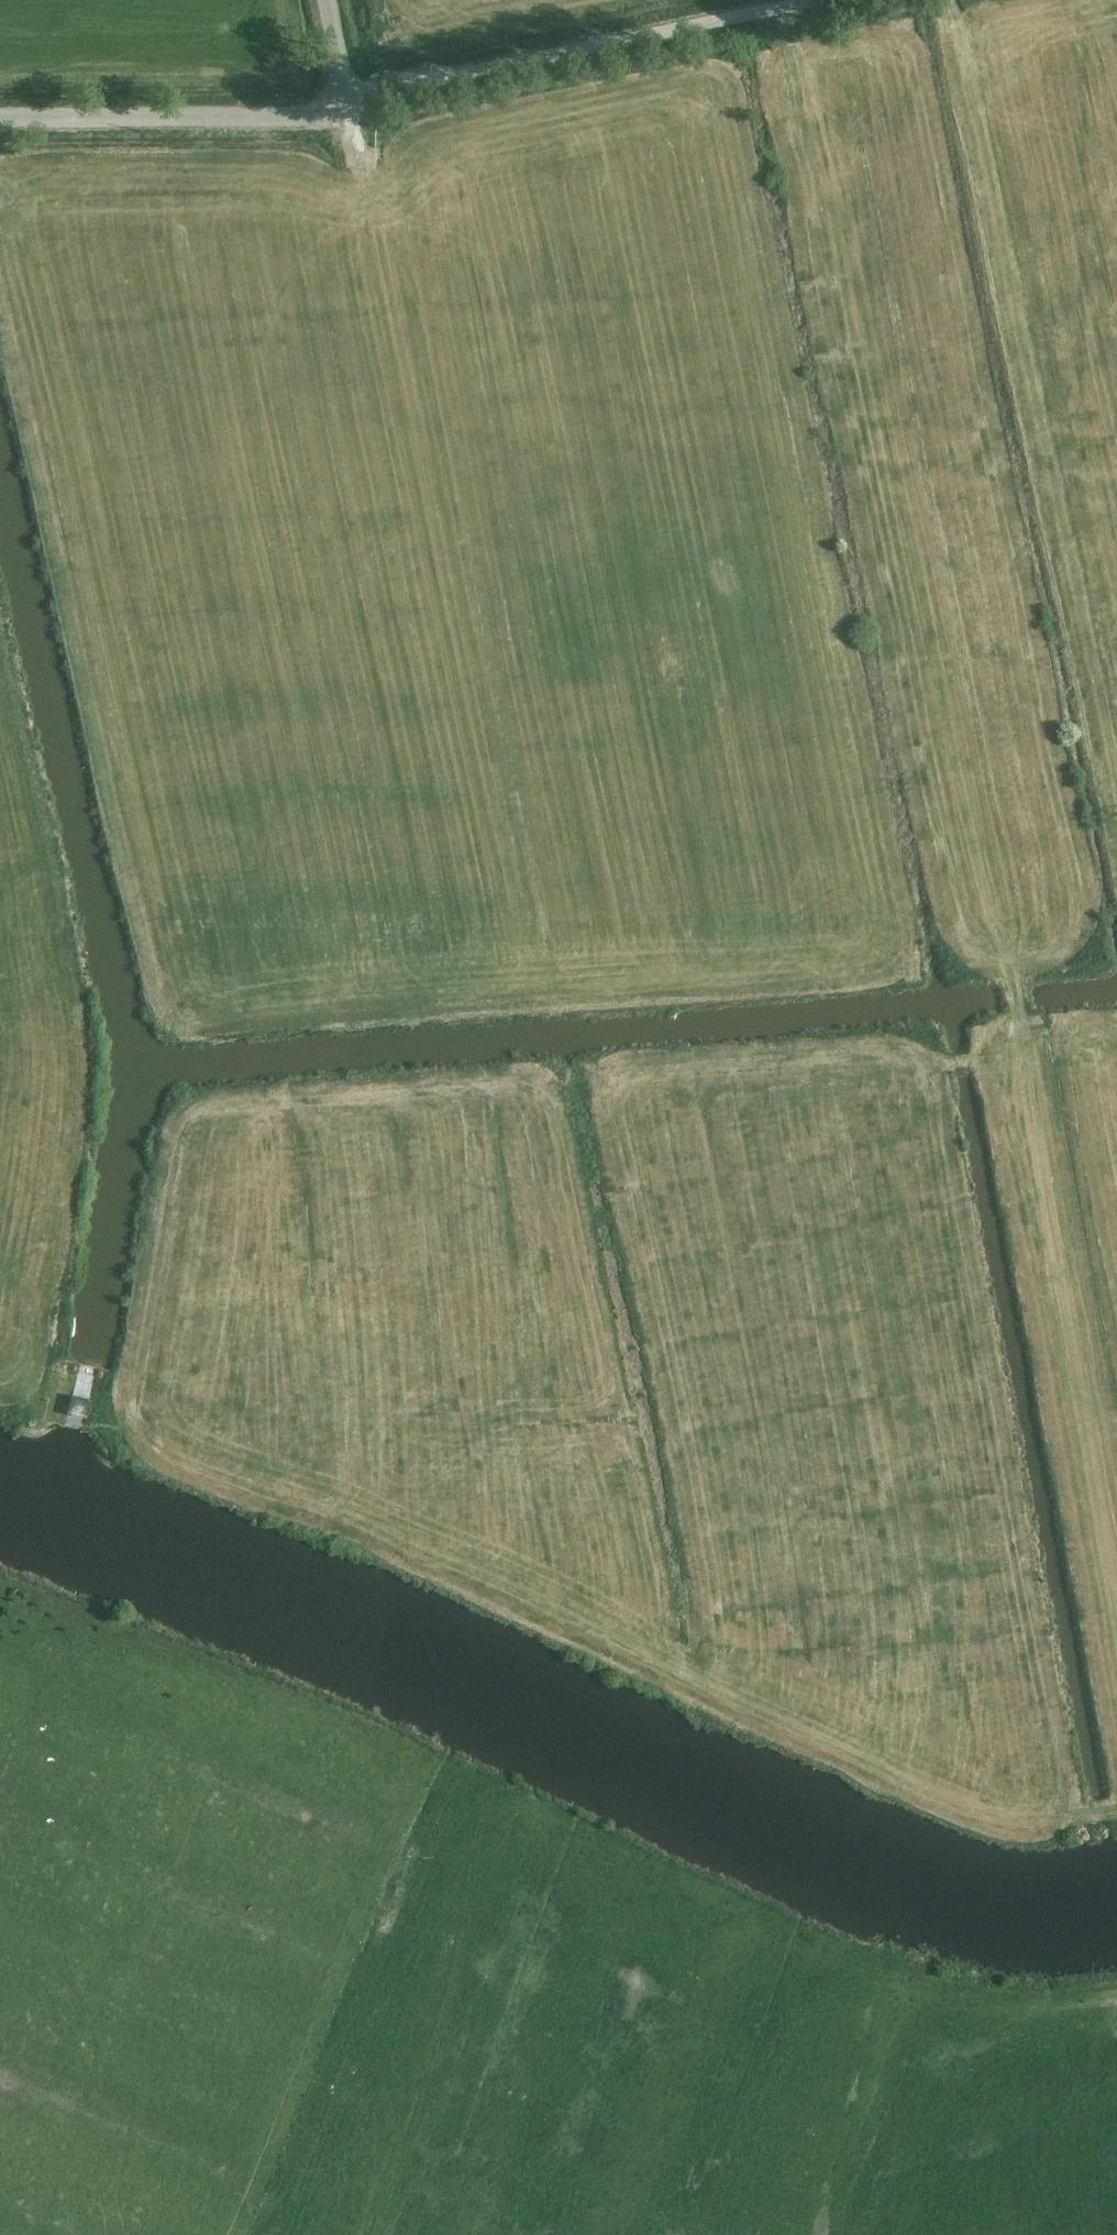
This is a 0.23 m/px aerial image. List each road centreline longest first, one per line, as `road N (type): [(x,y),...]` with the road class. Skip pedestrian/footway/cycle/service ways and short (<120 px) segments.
road 1 (track): [(341,103),(833,0)]
road 2 (track): [(0,122),(234,120),(301,116),(341,103)]

